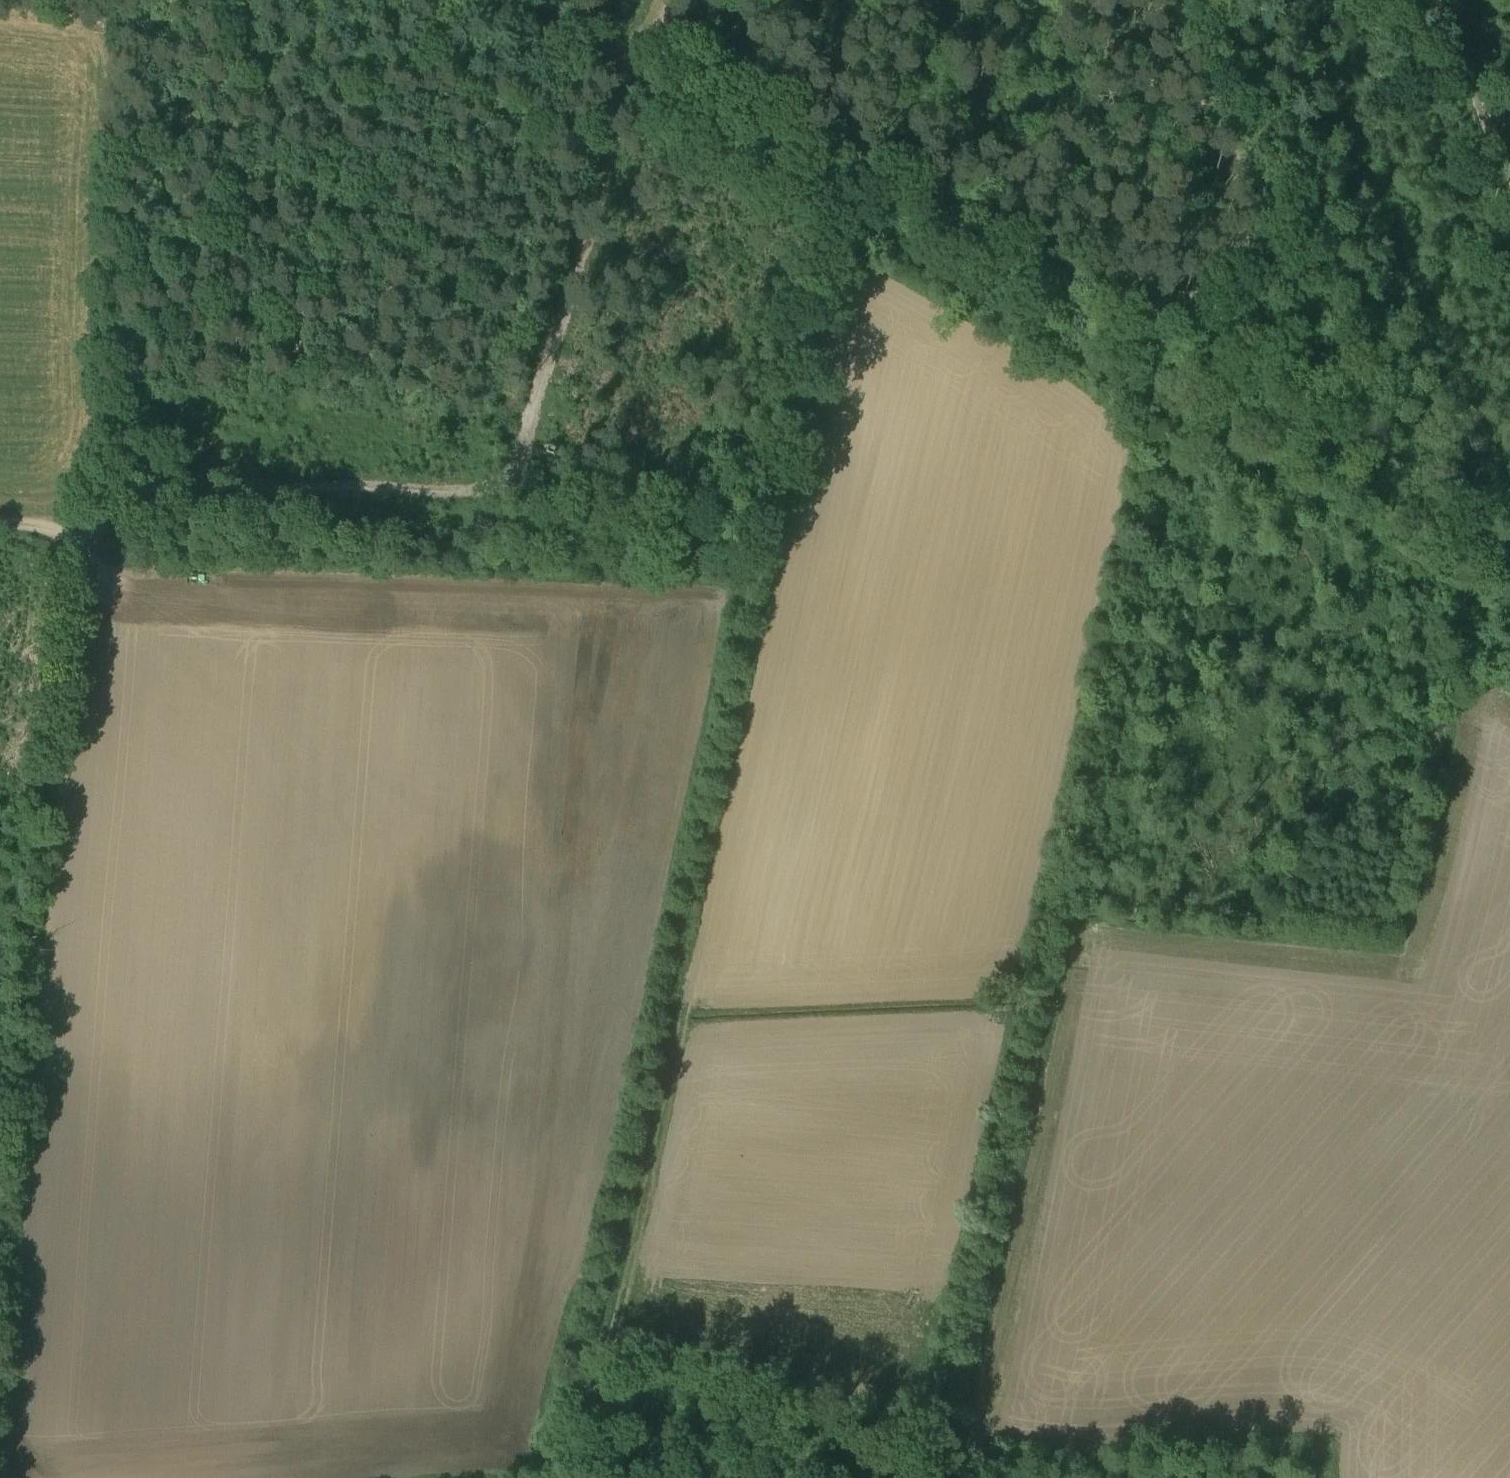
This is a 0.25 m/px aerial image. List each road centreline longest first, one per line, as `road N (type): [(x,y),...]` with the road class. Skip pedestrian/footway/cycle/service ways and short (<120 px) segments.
road 1 (track): [(1509,607),(535,0)]
road 2 (track): [(584,1477),(690,1017)]

